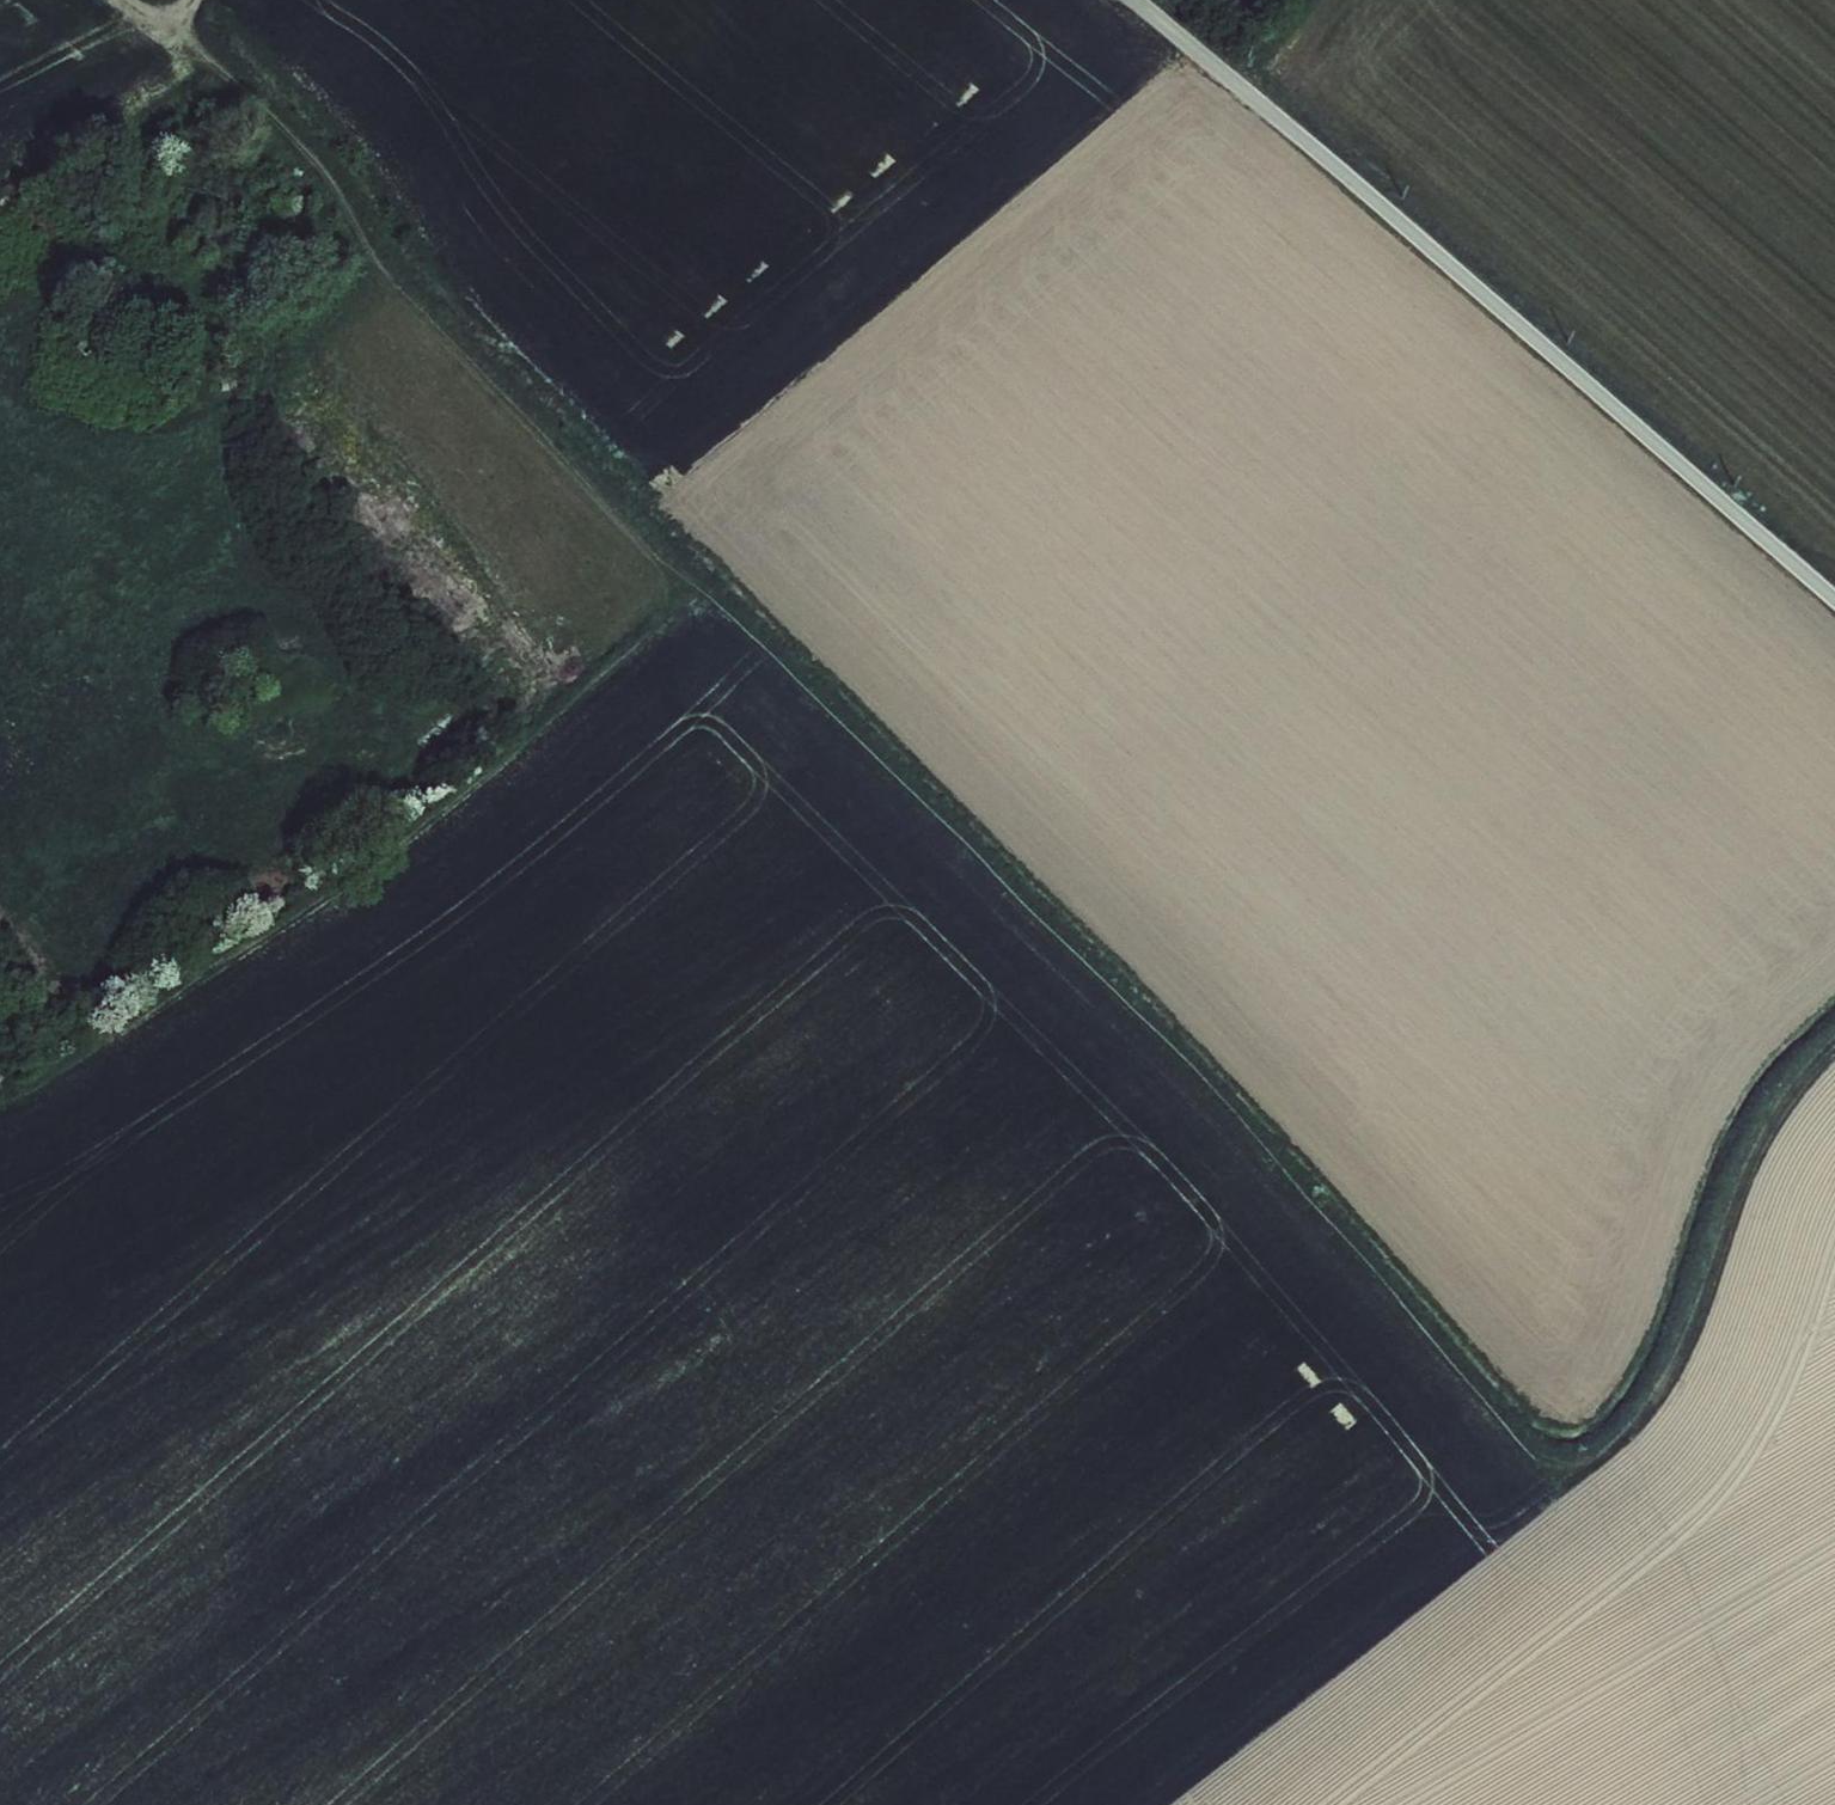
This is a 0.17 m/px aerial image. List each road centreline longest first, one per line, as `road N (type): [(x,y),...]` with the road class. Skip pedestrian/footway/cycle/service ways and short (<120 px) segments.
road 1 (track): [(203,0),(193,17),(300,124),(412,267),(688,559),(693,606),(518,772),(283,944),(0,1107)]
road 2 (unclassified): [(1137,0),(1834,600)]

